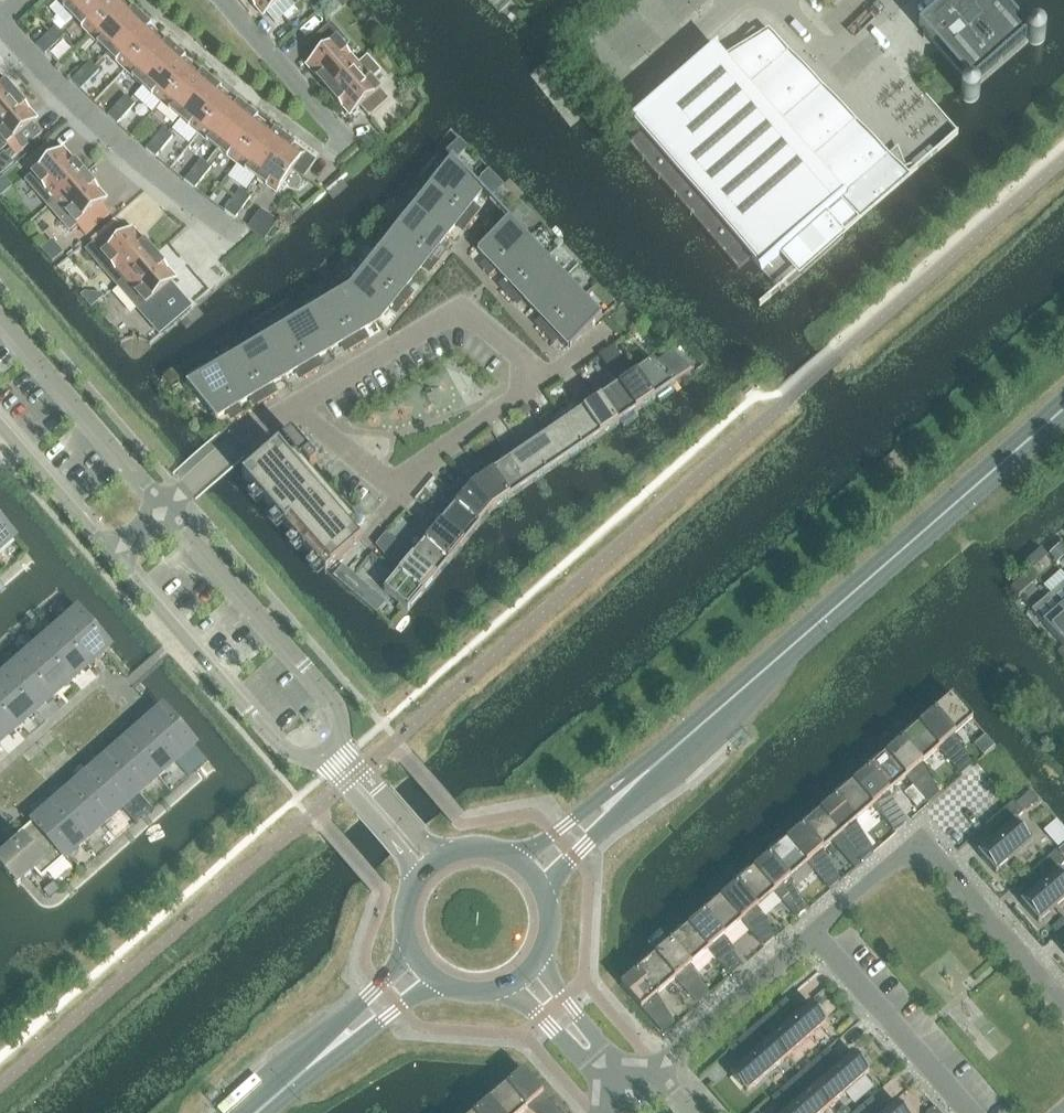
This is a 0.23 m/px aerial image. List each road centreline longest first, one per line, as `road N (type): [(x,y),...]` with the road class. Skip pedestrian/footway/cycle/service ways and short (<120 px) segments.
road 1 (secondary): [(791,647),(1063,408)]
road 2 (secondary): [(543,888),(737,713),(791,647)]
road 3 (secondary): [(791,647),(520,861)]
road 4 (residential): [(233,257),(0,28)]
road 5 (residential): [(107,554),(281,754),(320,759)]
road 6 (residential): [(338,743),(344,721),(334,698),(166,505)]
road 7 (residential): [(303,408),(471,315),(545,385)]
road 8 (residential): [(166,505),(0,317)]
road 9 (residential): [(813,929),(965,1112)]
road 10 (secondary): [(411,950),(244,1112)]
road 11 (secondary): [(269,1112),(400,1006),(441,984)]
road 12 (residential): [(1063,996),(922,837)]
road 13 (residential): [(661,1068),(813,929)]
road 14 (residential): [(342,144),(217,0)]
road 15 (residential): [(396,491),(545,385)]
road 16 (residential): [(166,505),(232,443),(303,408)]
road 17 (residential): [(0,430),(107,554)]
road 18 (unclassified): [(507,989),(631,1094)]
road 19 (unclassified): [(631,1094),(541,960)]
road 20 (residential): [(922,837),(813,929)]
road 21 (residential): [(396,491),(303,408)]

